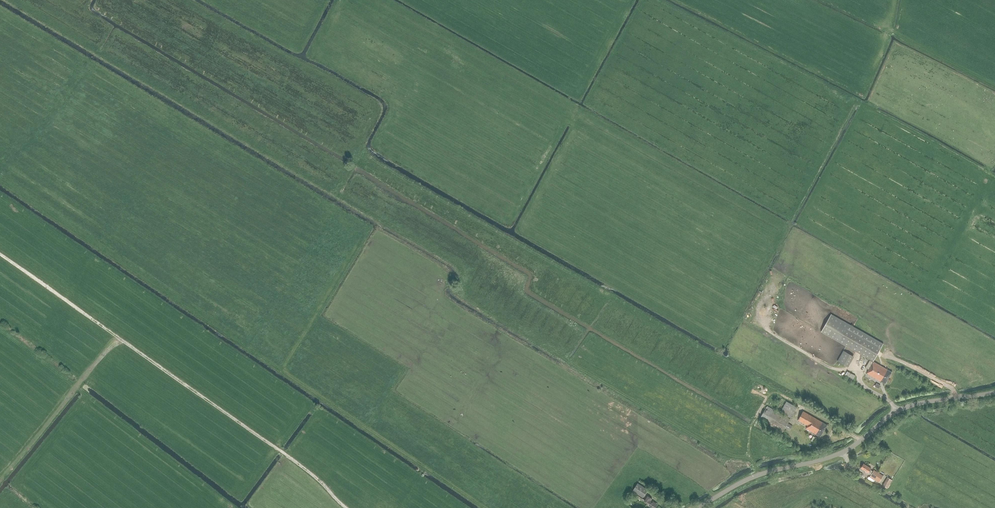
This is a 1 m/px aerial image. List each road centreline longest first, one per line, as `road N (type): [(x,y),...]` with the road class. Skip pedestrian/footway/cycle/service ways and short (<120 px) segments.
road 1 (track): [(347,507),(304,468),(0,254)]
road 2 (unclassified): [(696,507),(751,477),(846,450),(897,411),(994,392)]

